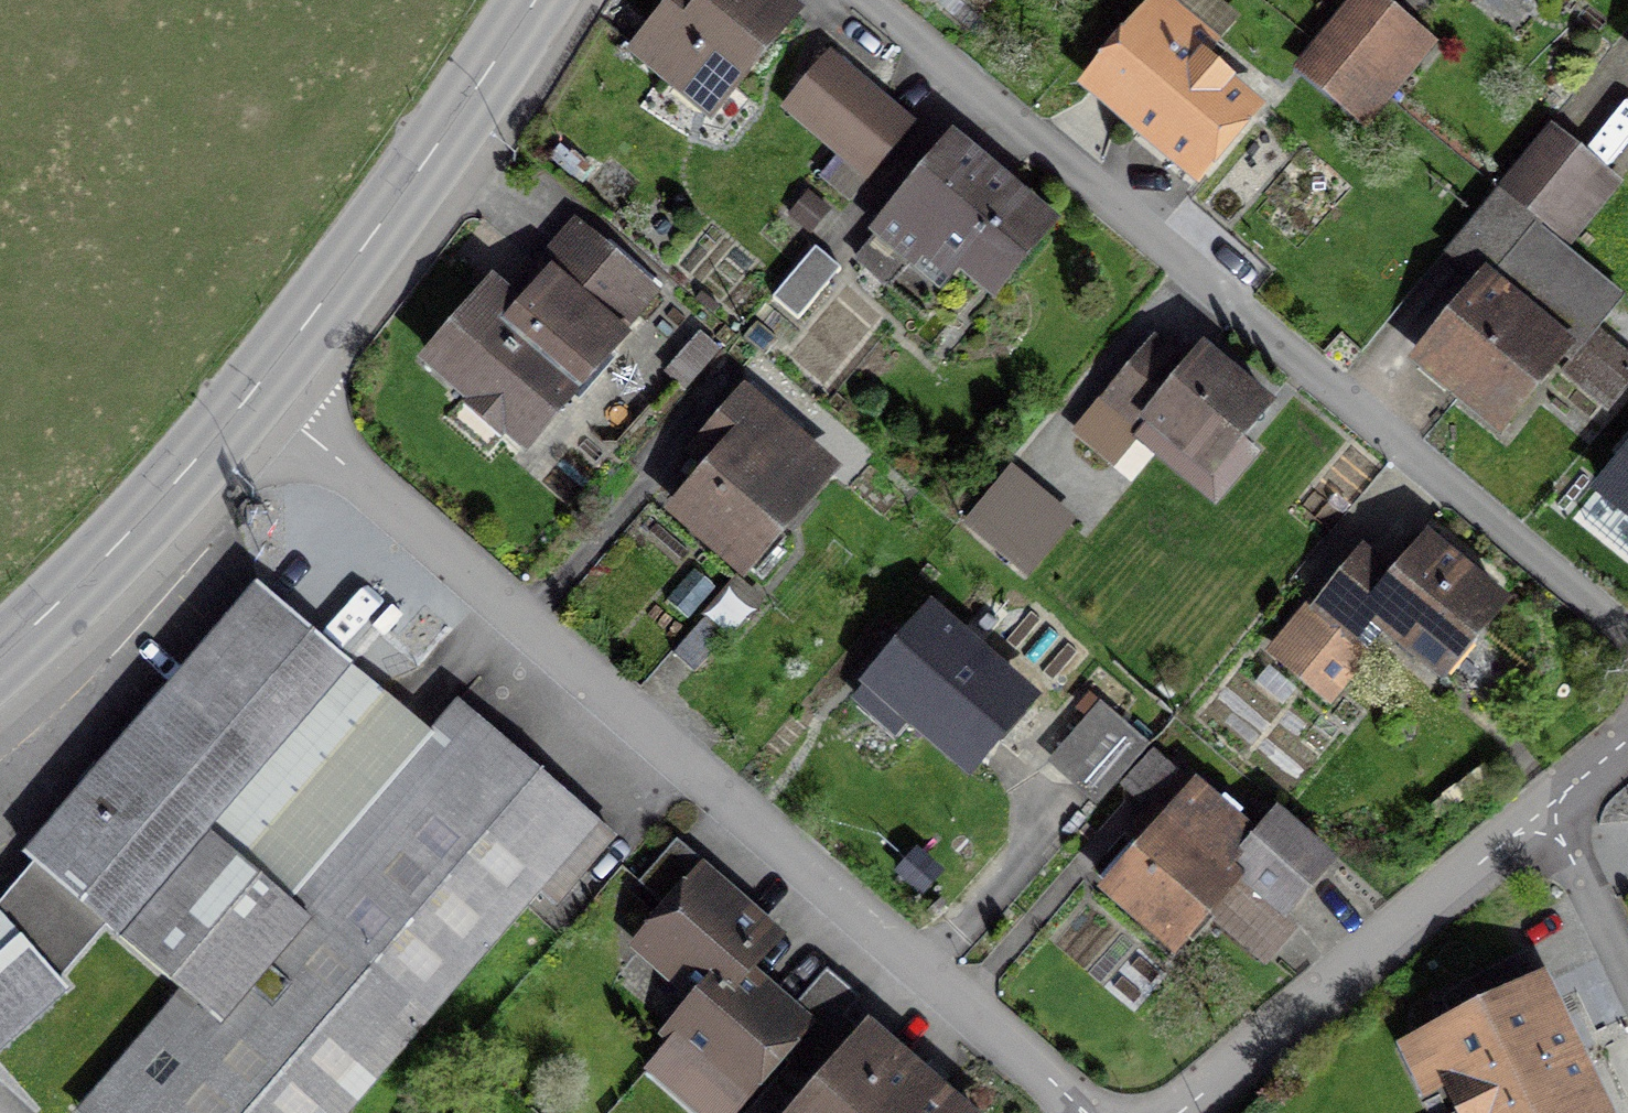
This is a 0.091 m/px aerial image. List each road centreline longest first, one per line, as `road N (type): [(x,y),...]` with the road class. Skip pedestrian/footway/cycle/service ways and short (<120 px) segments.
road 1 (residential): [(1030,1112),(245,396)]
road 2 (residential): [(1627,634),(860,0)]
road 3 (secondary): [(534,0),(245,396)]
road 4 (residential): [(1547,807),(1184,1112)]
road 5 (secondary): [(245,396),(152,510),(0,653)]
road 6 (residential): [(1627,973),(1547,807)]

